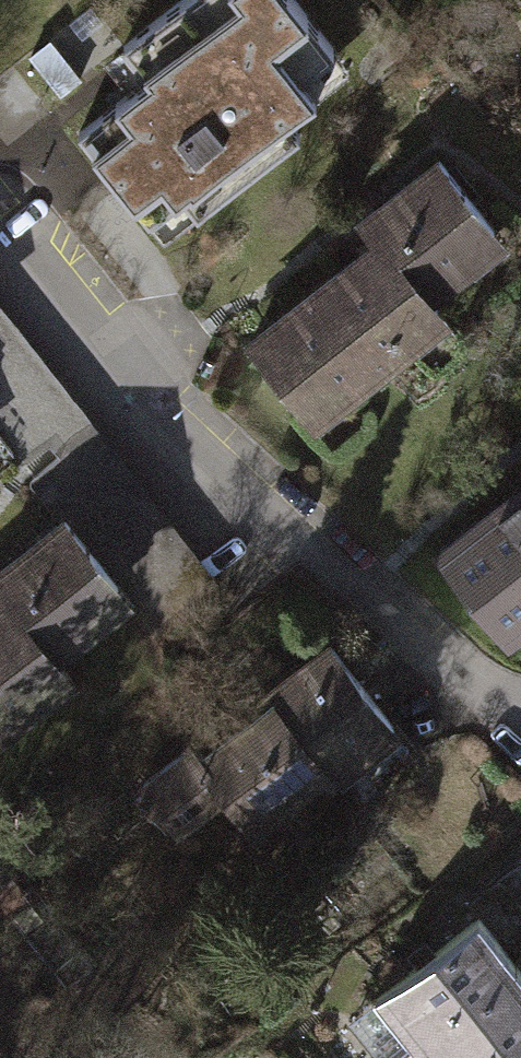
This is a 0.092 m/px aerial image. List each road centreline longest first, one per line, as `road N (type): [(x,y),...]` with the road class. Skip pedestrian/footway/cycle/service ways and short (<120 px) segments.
road 1 (residential): [(520,714),(491,708),(143,388),(14,250)]

